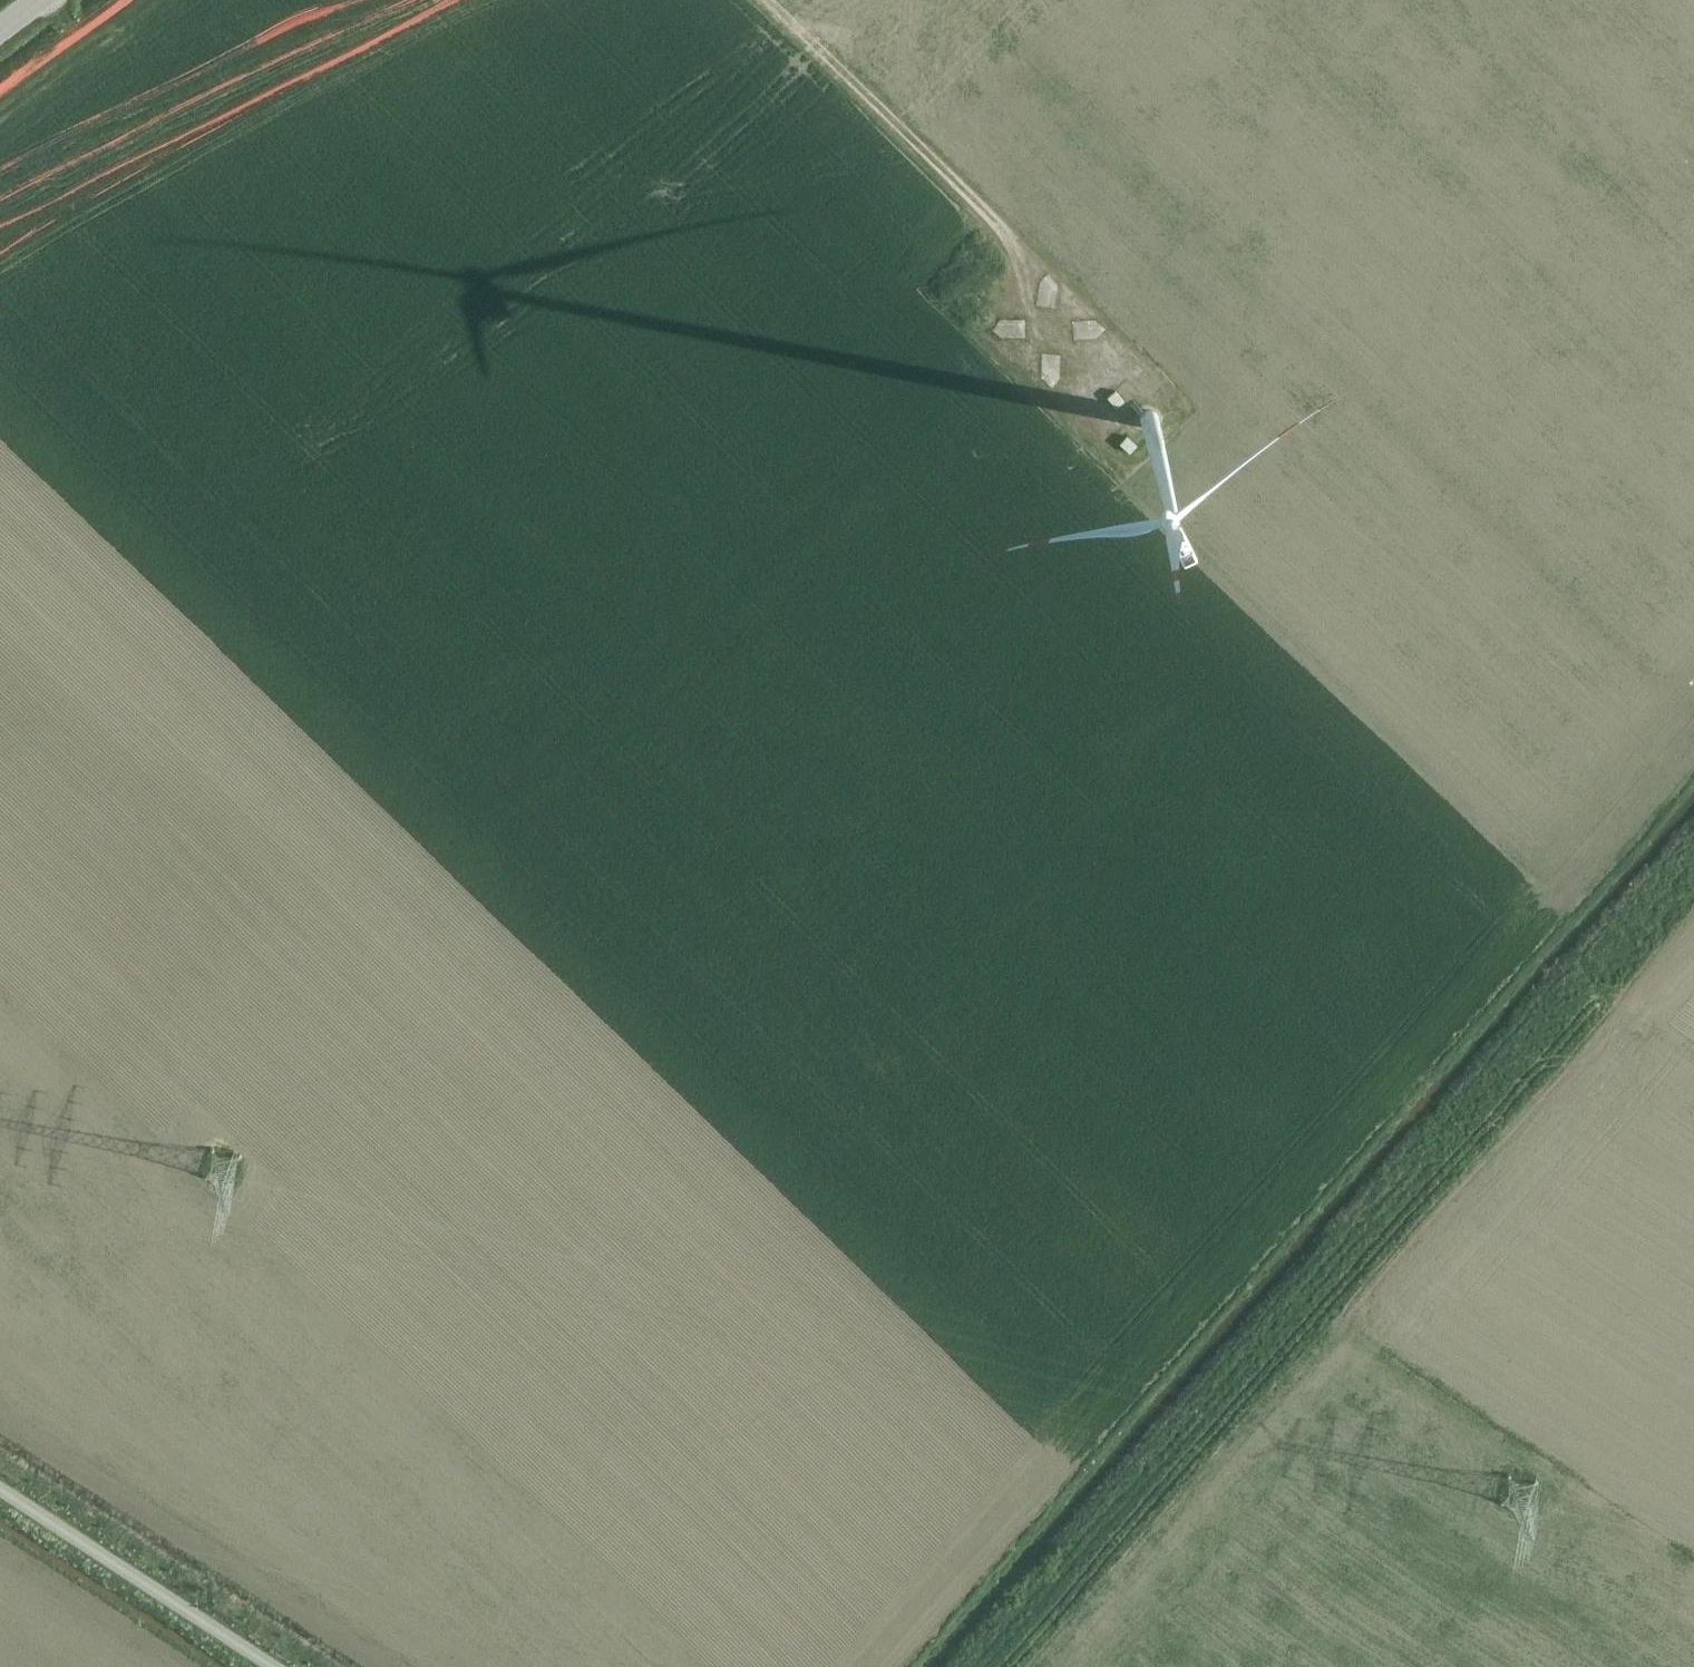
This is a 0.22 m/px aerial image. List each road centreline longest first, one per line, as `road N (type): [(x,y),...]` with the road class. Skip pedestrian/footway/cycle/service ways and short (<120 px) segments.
road 1 (track): [(1012,234),(772,0)]
road 2 (unclassified): [(270,1666),(0,1487)]

